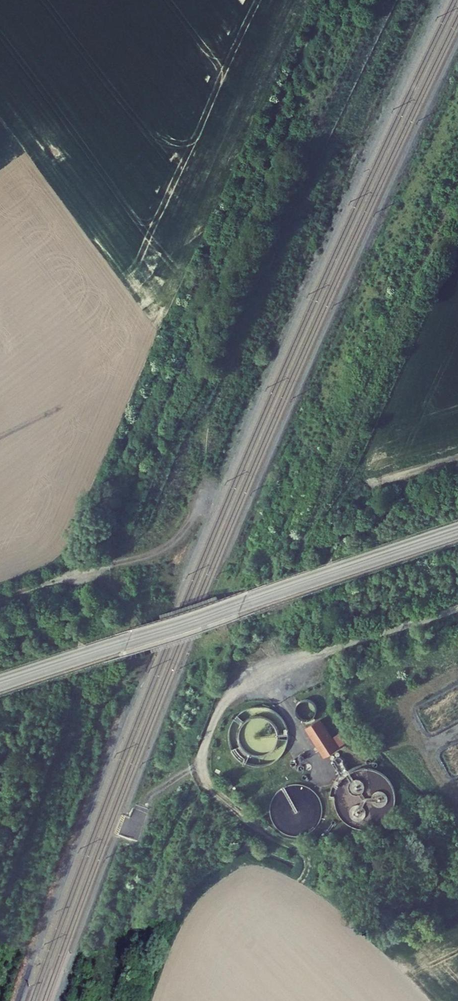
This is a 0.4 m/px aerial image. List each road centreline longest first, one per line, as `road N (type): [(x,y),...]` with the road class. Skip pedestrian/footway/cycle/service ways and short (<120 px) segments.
road 1 (tertiary): [(457,529),(0,681)]

